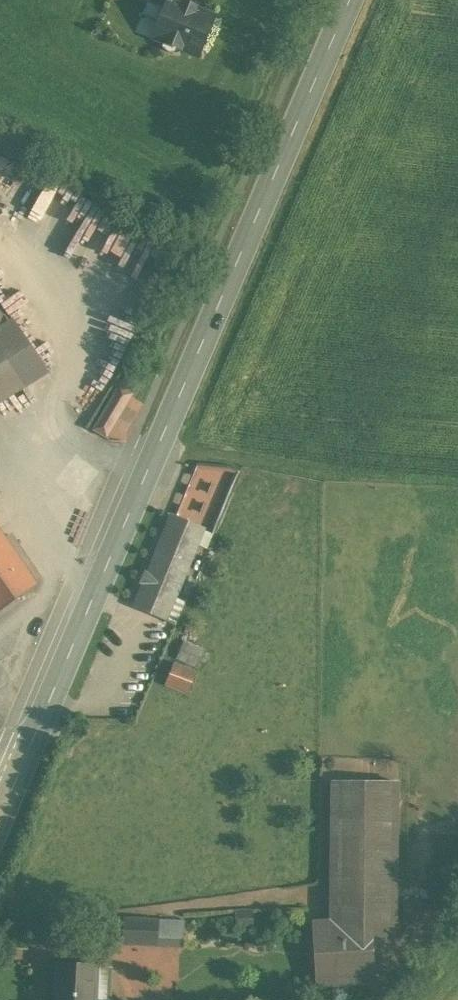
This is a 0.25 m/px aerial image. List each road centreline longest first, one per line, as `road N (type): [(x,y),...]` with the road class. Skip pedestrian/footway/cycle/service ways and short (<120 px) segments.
road 1 (tertiary): [(14,787),(350,0)]

